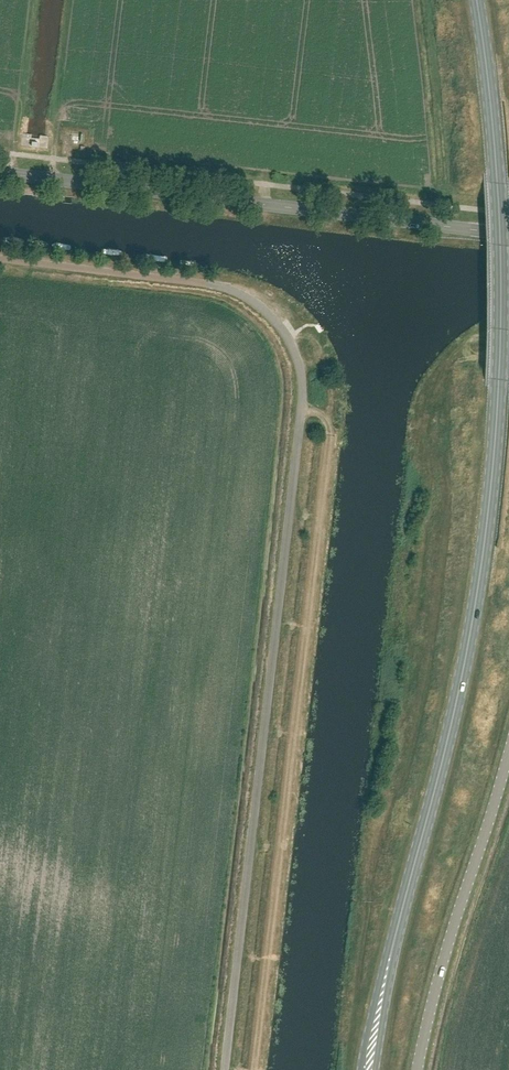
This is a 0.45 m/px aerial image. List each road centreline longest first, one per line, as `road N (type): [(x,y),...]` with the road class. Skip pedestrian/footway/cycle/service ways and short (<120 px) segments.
road 1 (secondary): [(366,1069),(454,712),(495,442),(496,182),(476,0)]
road 2 (unclassified): [(222,1069),(302,374),(275,319),(234,290),(0,259)]
road 3 (tertiary): [(508,233),(0,172)]
road 4 (unclassified): [(419,1069),(508,755)]
road 5 (track): [(15,155),(36,0)]

